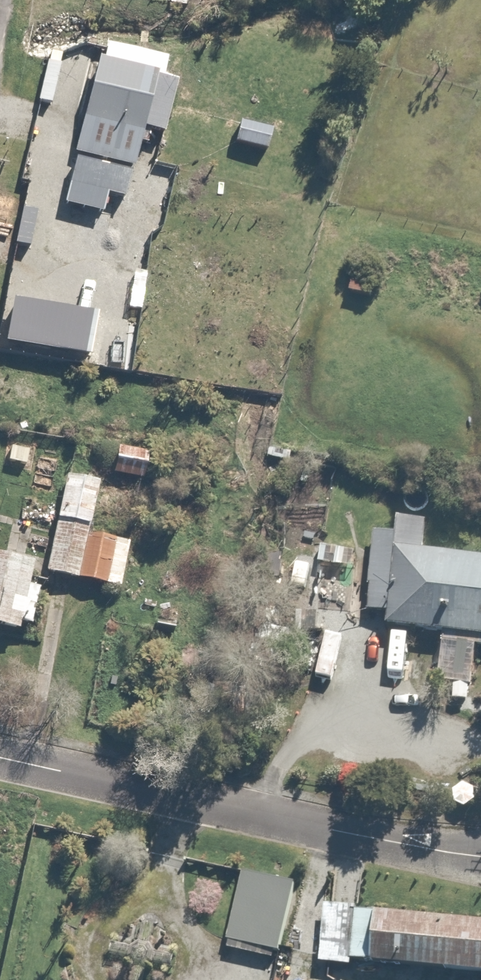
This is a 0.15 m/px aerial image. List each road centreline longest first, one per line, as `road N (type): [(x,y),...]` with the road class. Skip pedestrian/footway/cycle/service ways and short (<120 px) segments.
road 1 (residential): [(0,757),(392,845),(480,857)]

